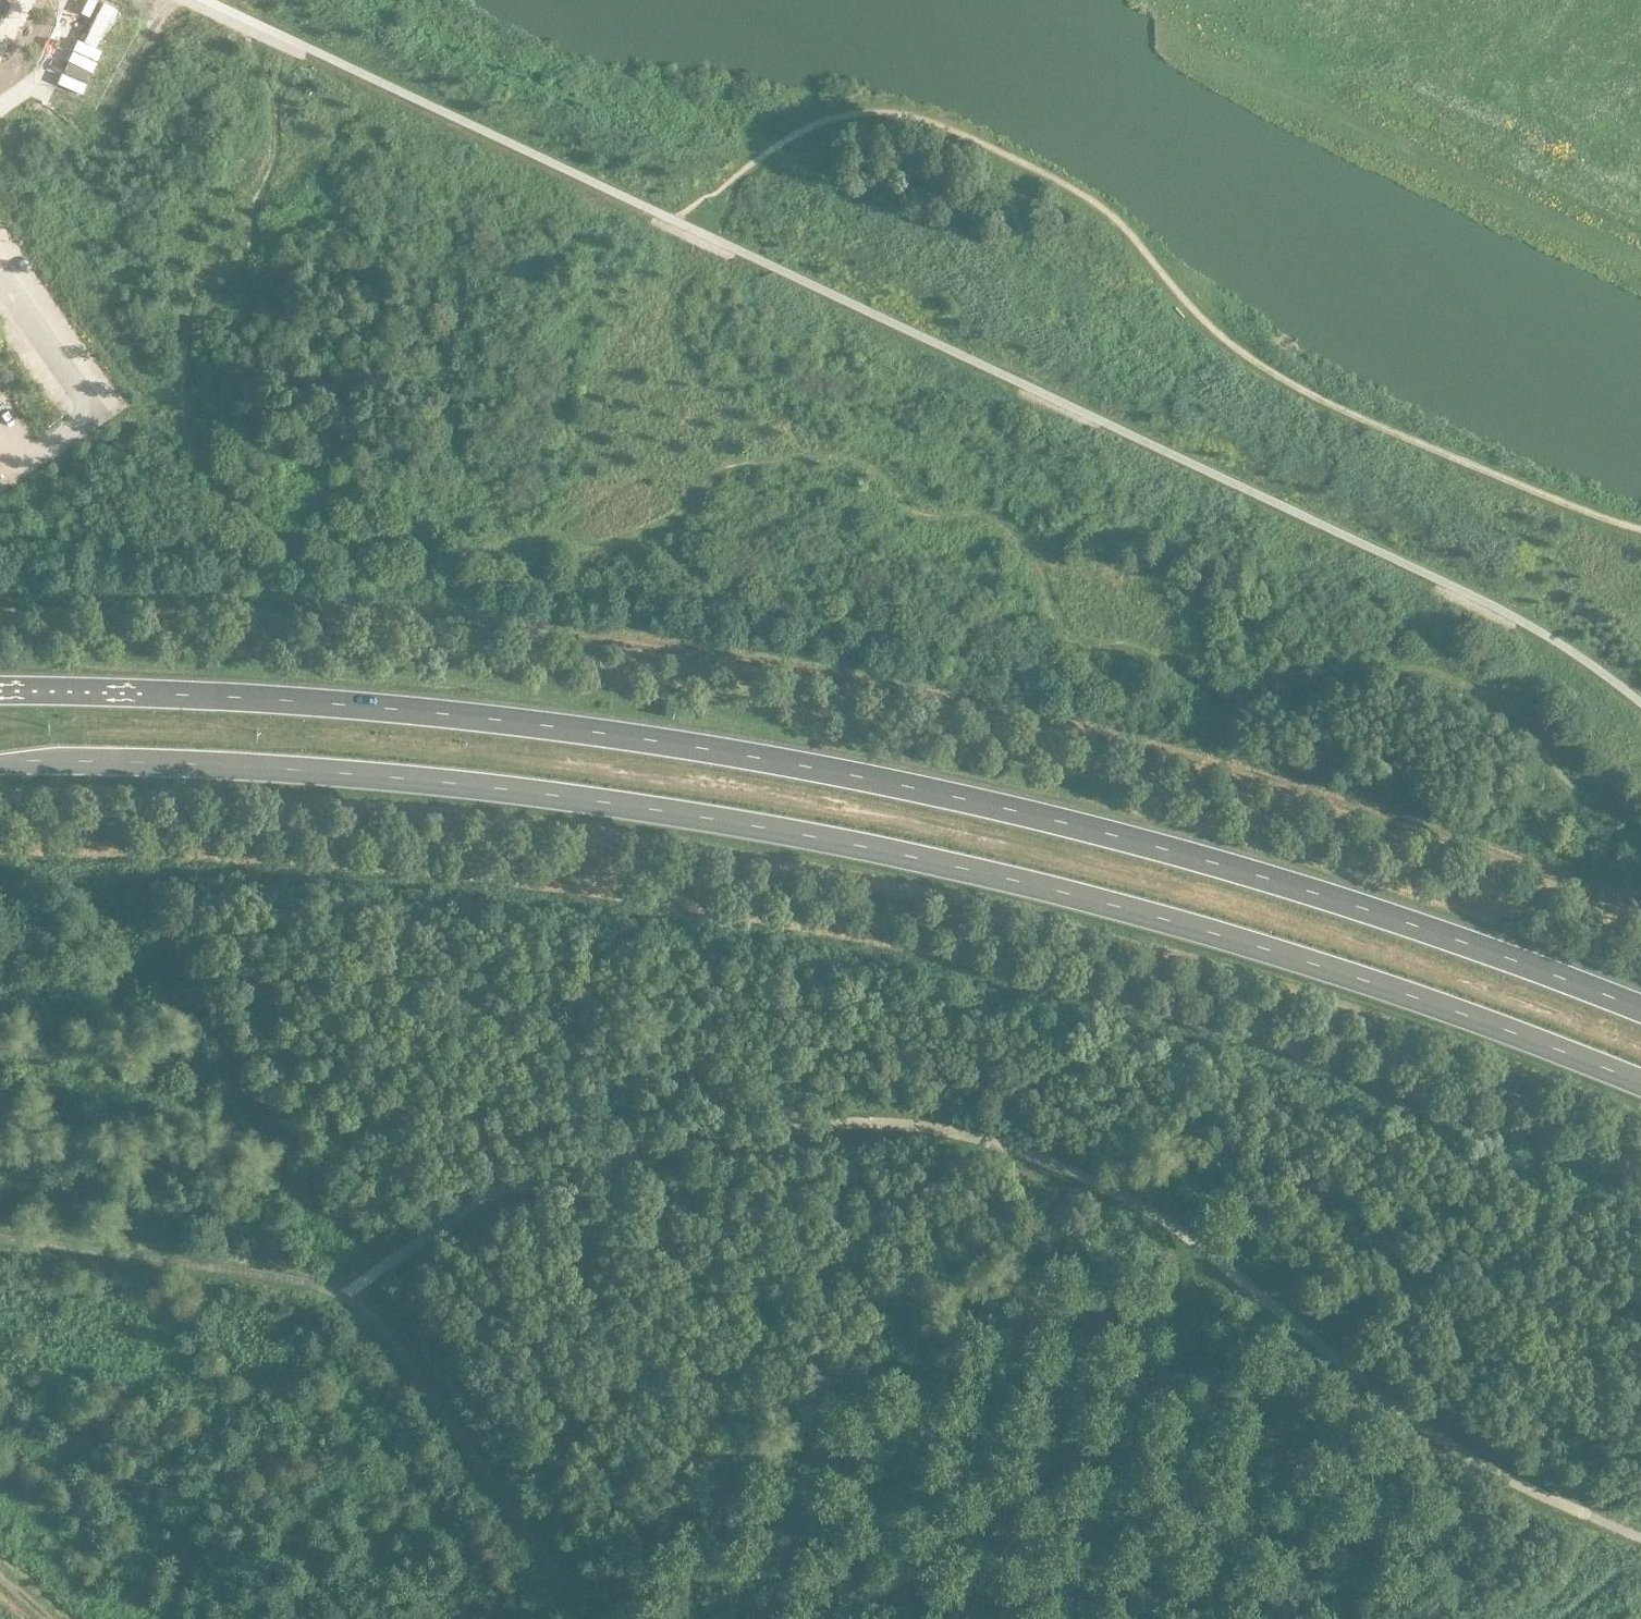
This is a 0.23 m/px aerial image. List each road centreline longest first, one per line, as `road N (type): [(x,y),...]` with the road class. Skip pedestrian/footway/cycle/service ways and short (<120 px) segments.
road 1 (trunk): [(0,767),(53,762),(342,770),(620,805),(890,852),(1094,898),(1454,1012),(1640,1085)]
road 2 (trunk): [(1640,1004),(1325,893),(1072,824),(623,732),(330,699),(0,690)]
road 3 (track): [(1640,263),(1139,23)]

